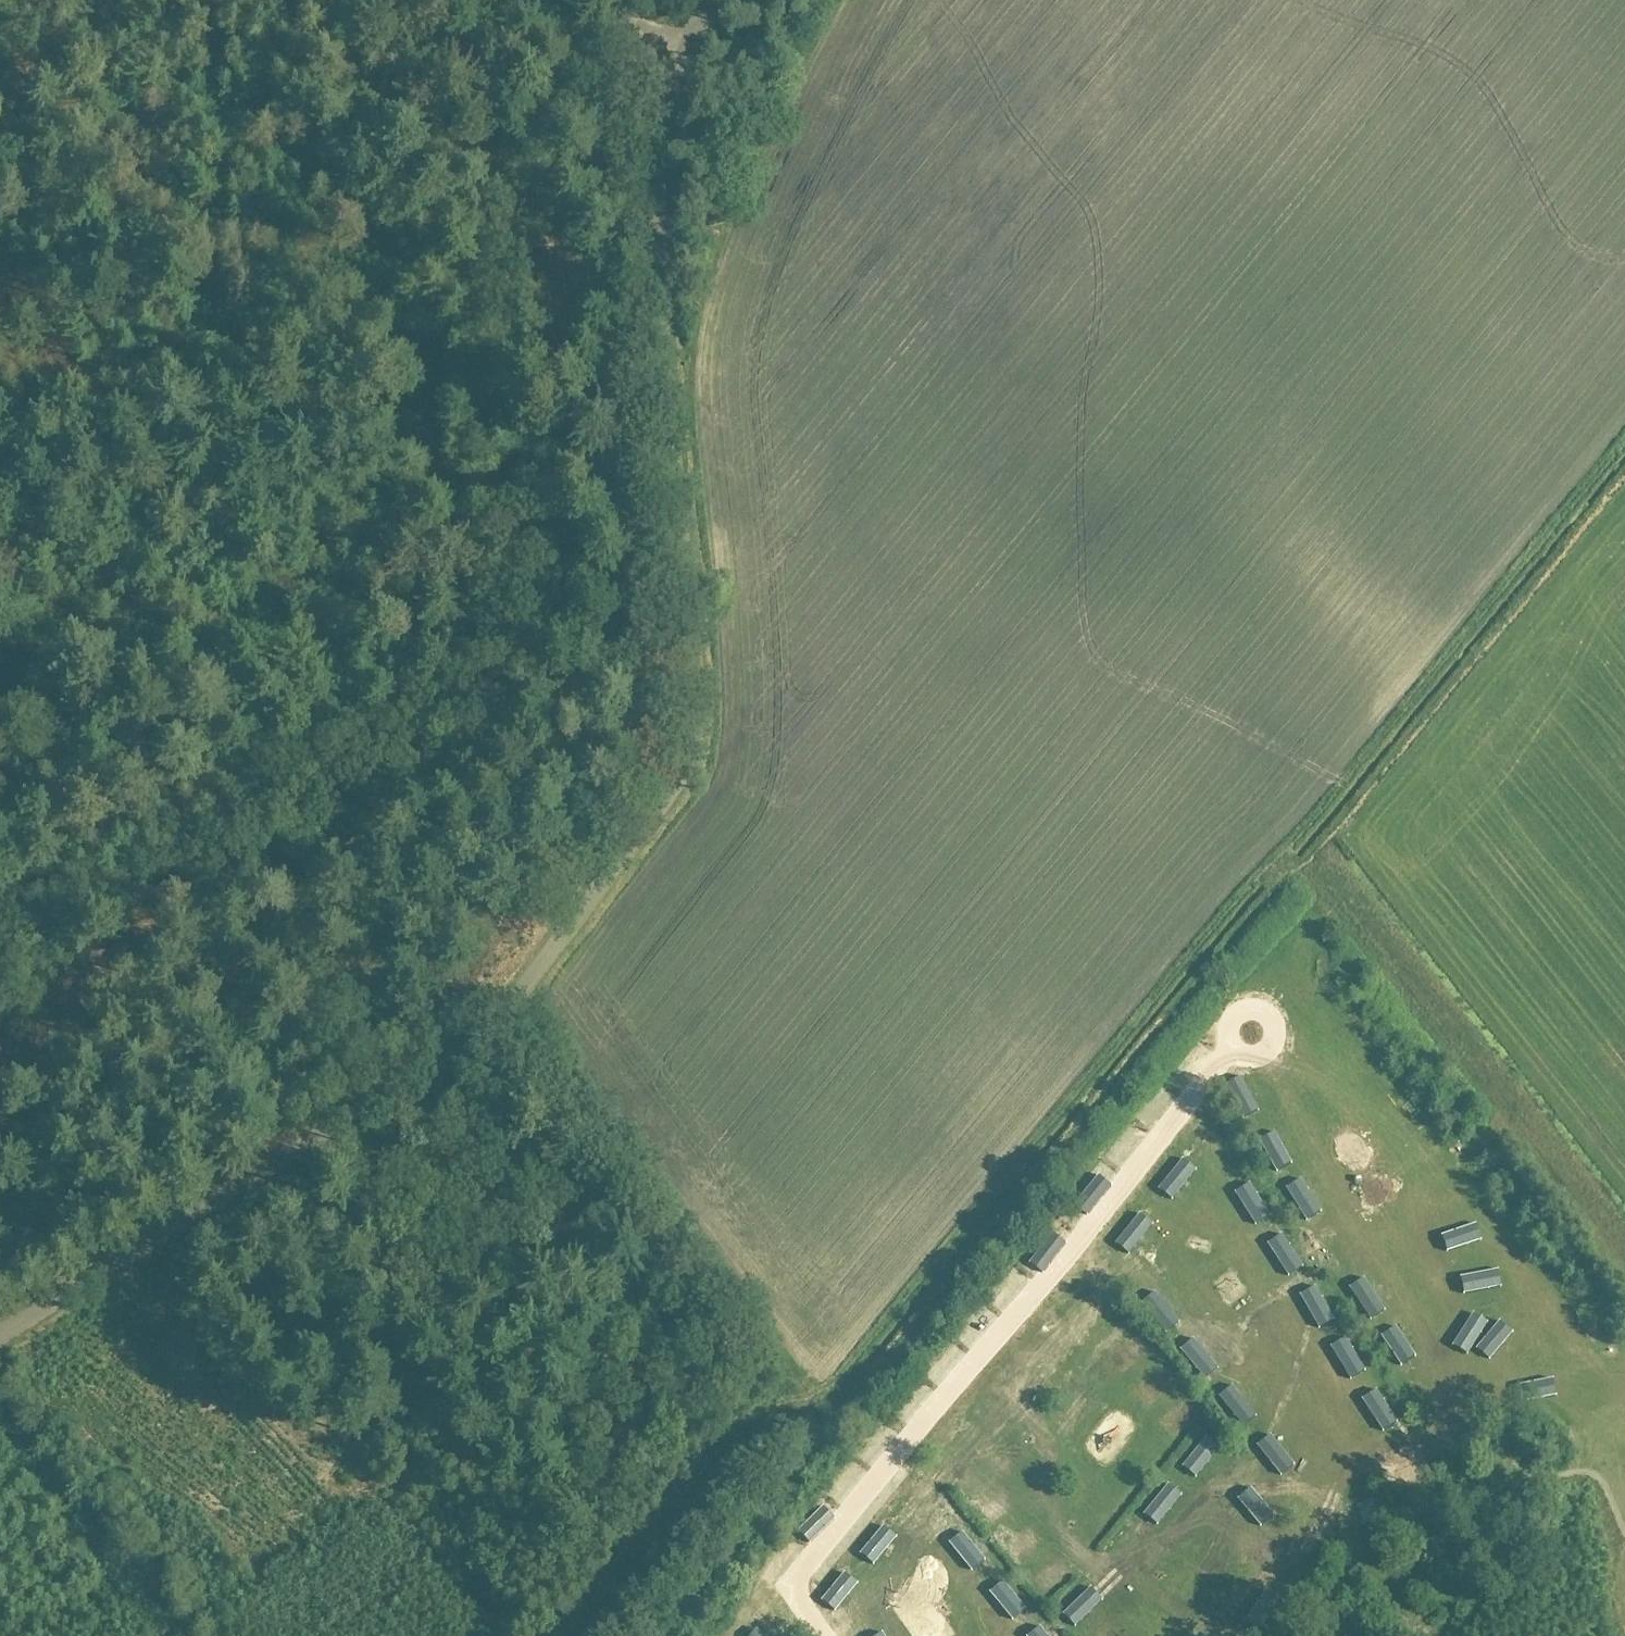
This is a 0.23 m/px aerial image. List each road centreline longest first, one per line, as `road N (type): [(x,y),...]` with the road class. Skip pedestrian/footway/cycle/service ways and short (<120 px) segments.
road 1 (unclassified): [(0,1337),(479,1034),(539,968),(677,781),(694,729),(660,301),(666,60)]
road 2 (track): [(1624,471),(1307,858),(1276,880),(865,1385),(829,1413)]

